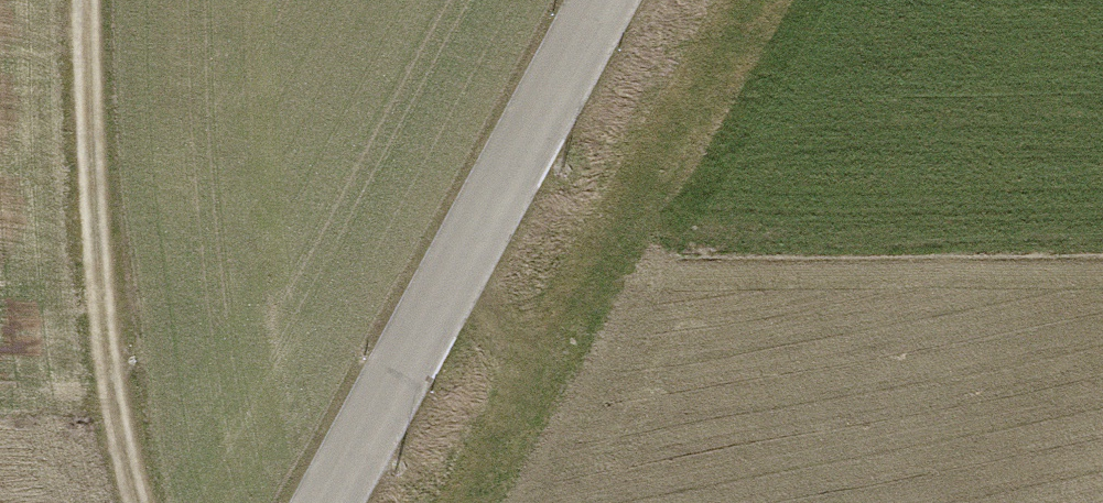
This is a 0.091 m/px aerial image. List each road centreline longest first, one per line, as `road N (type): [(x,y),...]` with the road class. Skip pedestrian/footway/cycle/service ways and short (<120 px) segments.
road 1 (tertiary): [(604,0),(328,502)]
road 2 (track): [(130,502),(101,350),(79,0)]
road 3 (track): [(440,298),(529,308),(582,256),(725,0)]

